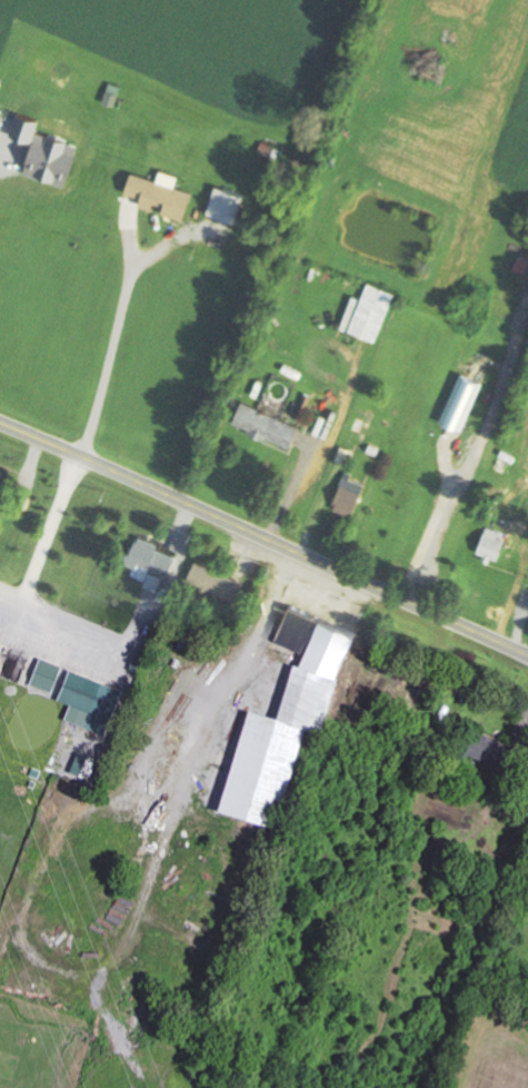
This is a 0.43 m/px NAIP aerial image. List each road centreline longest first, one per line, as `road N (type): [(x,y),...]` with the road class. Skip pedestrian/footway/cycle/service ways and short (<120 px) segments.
road 1 (tertiary): [(527,651),(0,418)]

